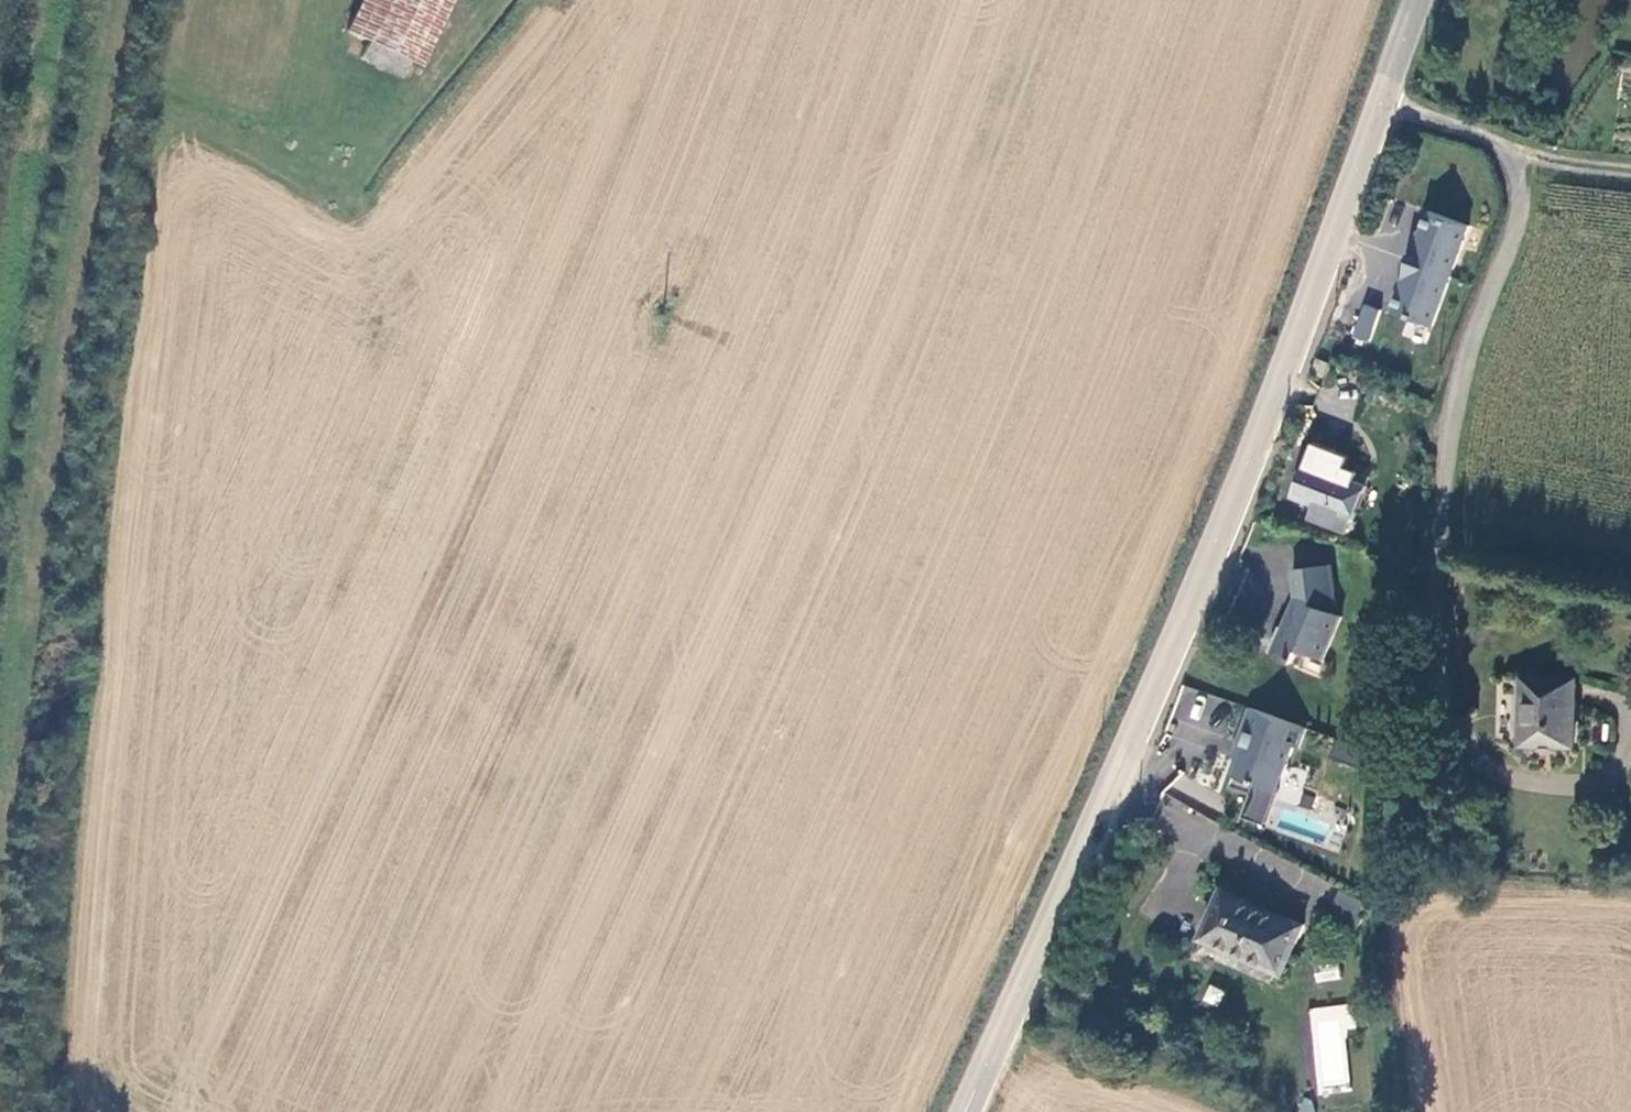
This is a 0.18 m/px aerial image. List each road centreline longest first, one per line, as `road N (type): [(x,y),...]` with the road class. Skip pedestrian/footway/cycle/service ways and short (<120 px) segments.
road 1 (tertiary): [(1423,0),(1252,451),(962,1111)]

